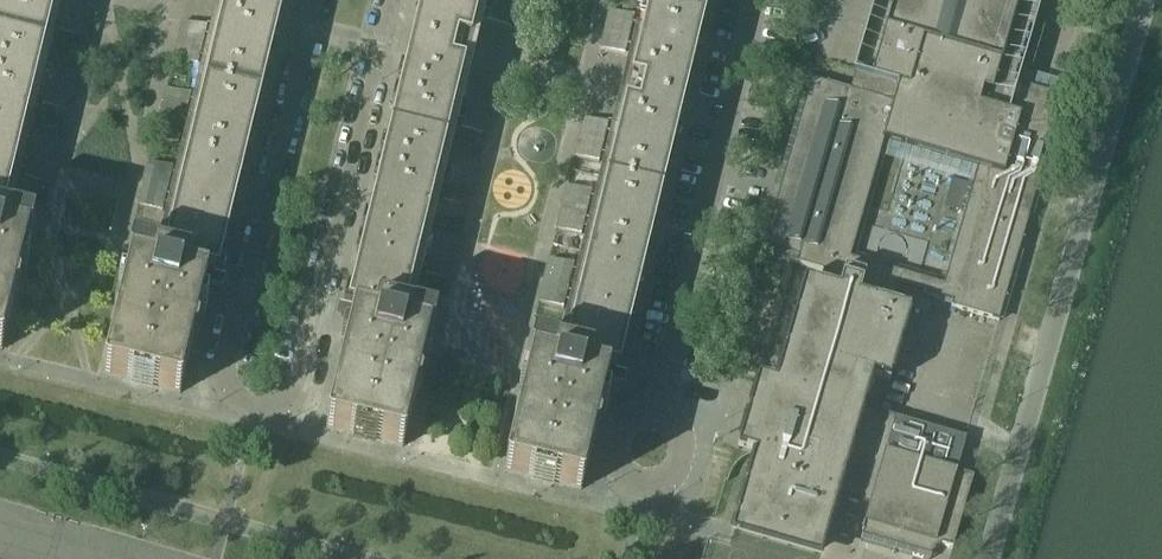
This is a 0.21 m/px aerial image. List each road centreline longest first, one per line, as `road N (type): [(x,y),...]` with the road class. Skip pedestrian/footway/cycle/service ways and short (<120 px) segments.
road 1 (residential): [(318,0),(230,358),(235,396),(258,414),(291,404),(304,379),(396,0)]
road 2 (unclassified): [(983,558),(1140,0)]
road 3 (residential): [(756,0),(654,416)]
road 4 (residential): [(654,416),(629,418),(611,434),(609,470),(627,487),(663,486),(680,467),(681,442),(665,422)]

